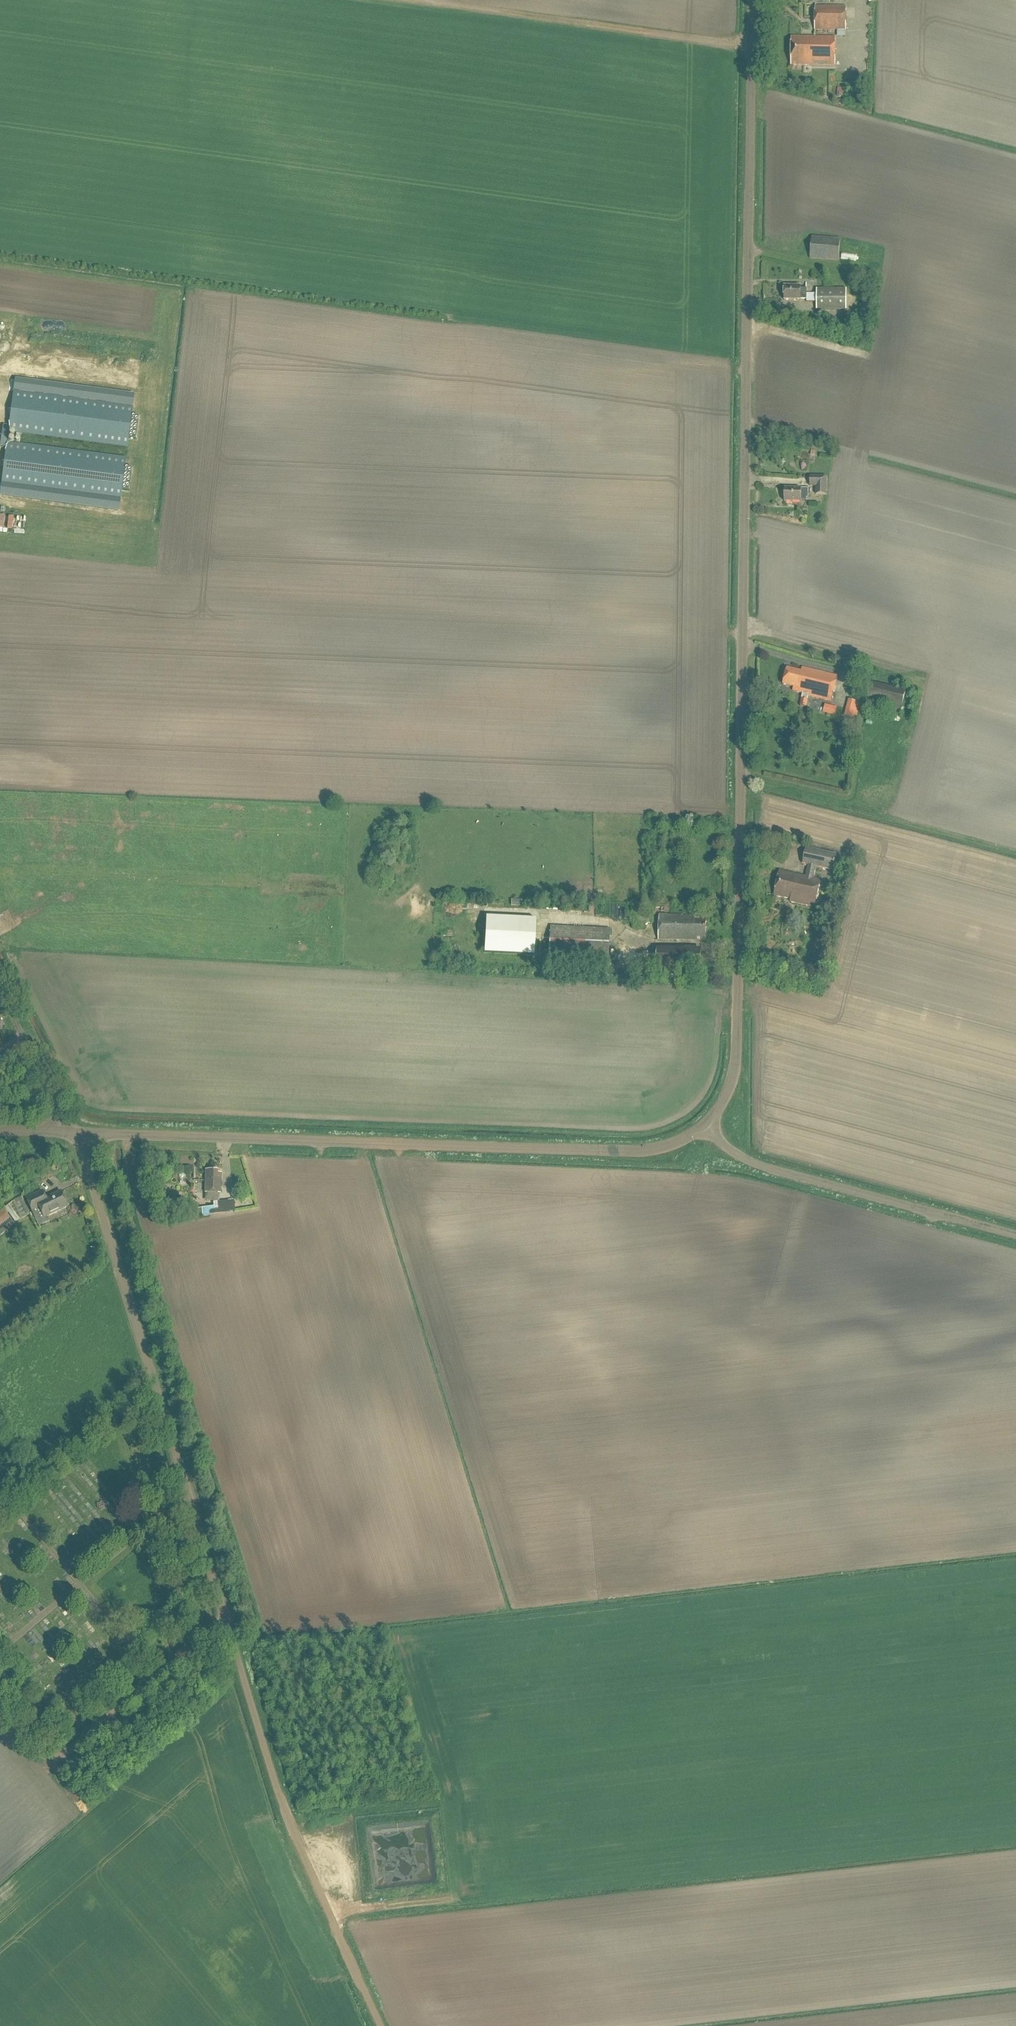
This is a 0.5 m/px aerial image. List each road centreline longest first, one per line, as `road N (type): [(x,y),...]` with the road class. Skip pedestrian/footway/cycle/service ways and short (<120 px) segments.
road 1 (unclassified): [(707,1128),(727,1097),(737,1058),(752,0)]
road 2 (unclassified): [(707,1128),(640,1153),(73,1135)]
road 3 (unclassified): [(225,1619),(73,1135)]
road 4 (unclassified): [(381,2025),(282,1807),(225,1619)]
road 5 (track): [(752,48),(413,0)]
road 6 (unclassified): [(1015,1237),(748,1162),(707,1128)]
road 7 (unclassified): [(0,1699),(49,1756),(63,1757),(225,1619)]
road 8 (residential): [(73,1135),(0,993)]

